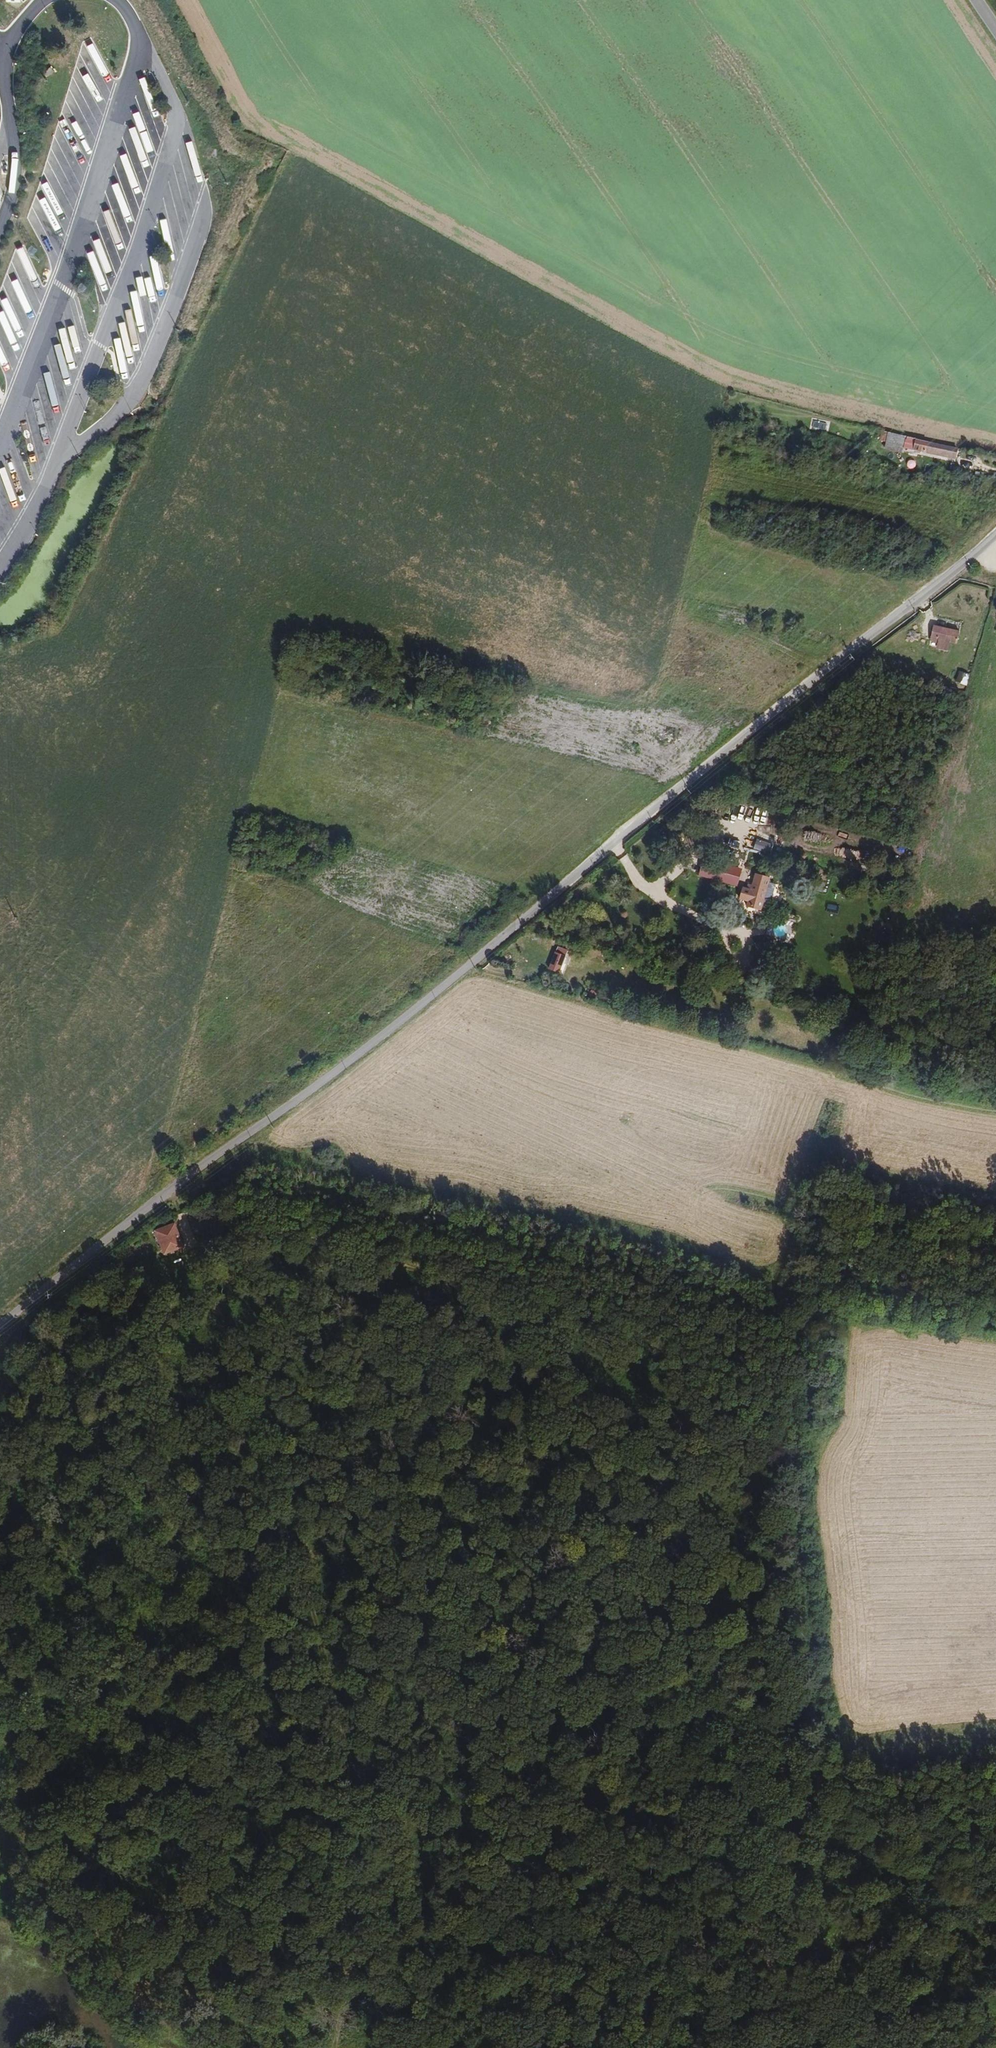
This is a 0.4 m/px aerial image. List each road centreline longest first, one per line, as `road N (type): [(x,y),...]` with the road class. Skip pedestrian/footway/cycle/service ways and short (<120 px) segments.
road 1 (unclassified): [(995,534),(312,1090),(0,1325)]

